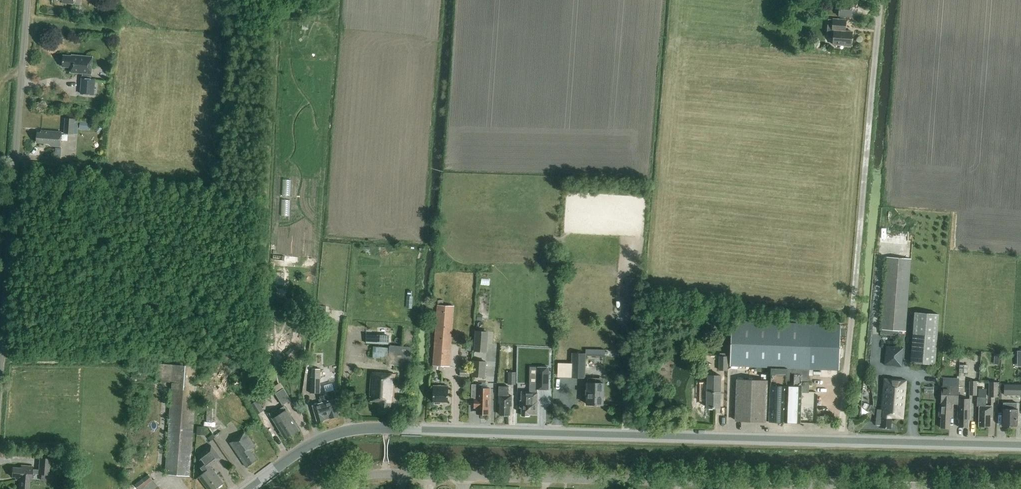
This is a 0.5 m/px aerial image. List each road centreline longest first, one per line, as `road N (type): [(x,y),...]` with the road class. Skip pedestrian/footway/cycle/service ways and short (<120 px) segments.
road 1 (secondary): [(248,488),(309,444),(356,429),(842,442)]
road 2 (unclassified): [(324,488),(383,474),(841,486)]
road 3 (unclassified): [(842,442),(880,0)]
road 4 (unclassified): [(0,358),(28,0)]
road 5 (secondary): [(1020,445),(842,442)]
road 6 (unclassified): [(1000,488),(841,486)]

